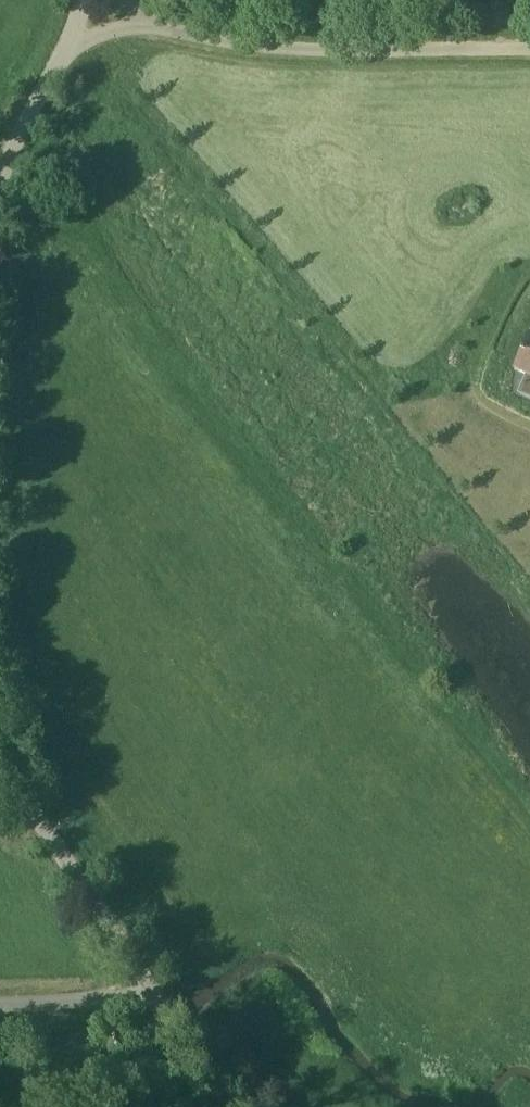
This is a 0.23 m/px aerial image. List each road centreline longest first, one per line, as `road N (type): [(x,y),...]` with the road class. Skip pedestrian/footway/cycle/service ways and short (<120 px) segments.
road 1 (unclassified): [(529,46),(274,48),(153,23)]
road 2 (unclassified): [(150,986),(85,896),(0,720)]
road 3 (unclassified): [(259,1106),(150,986)]
road 4 (unclassified): [(0,186),(4,162),(67,50)]
road 5 (unclassified): [(0,1006),(150,986)]

